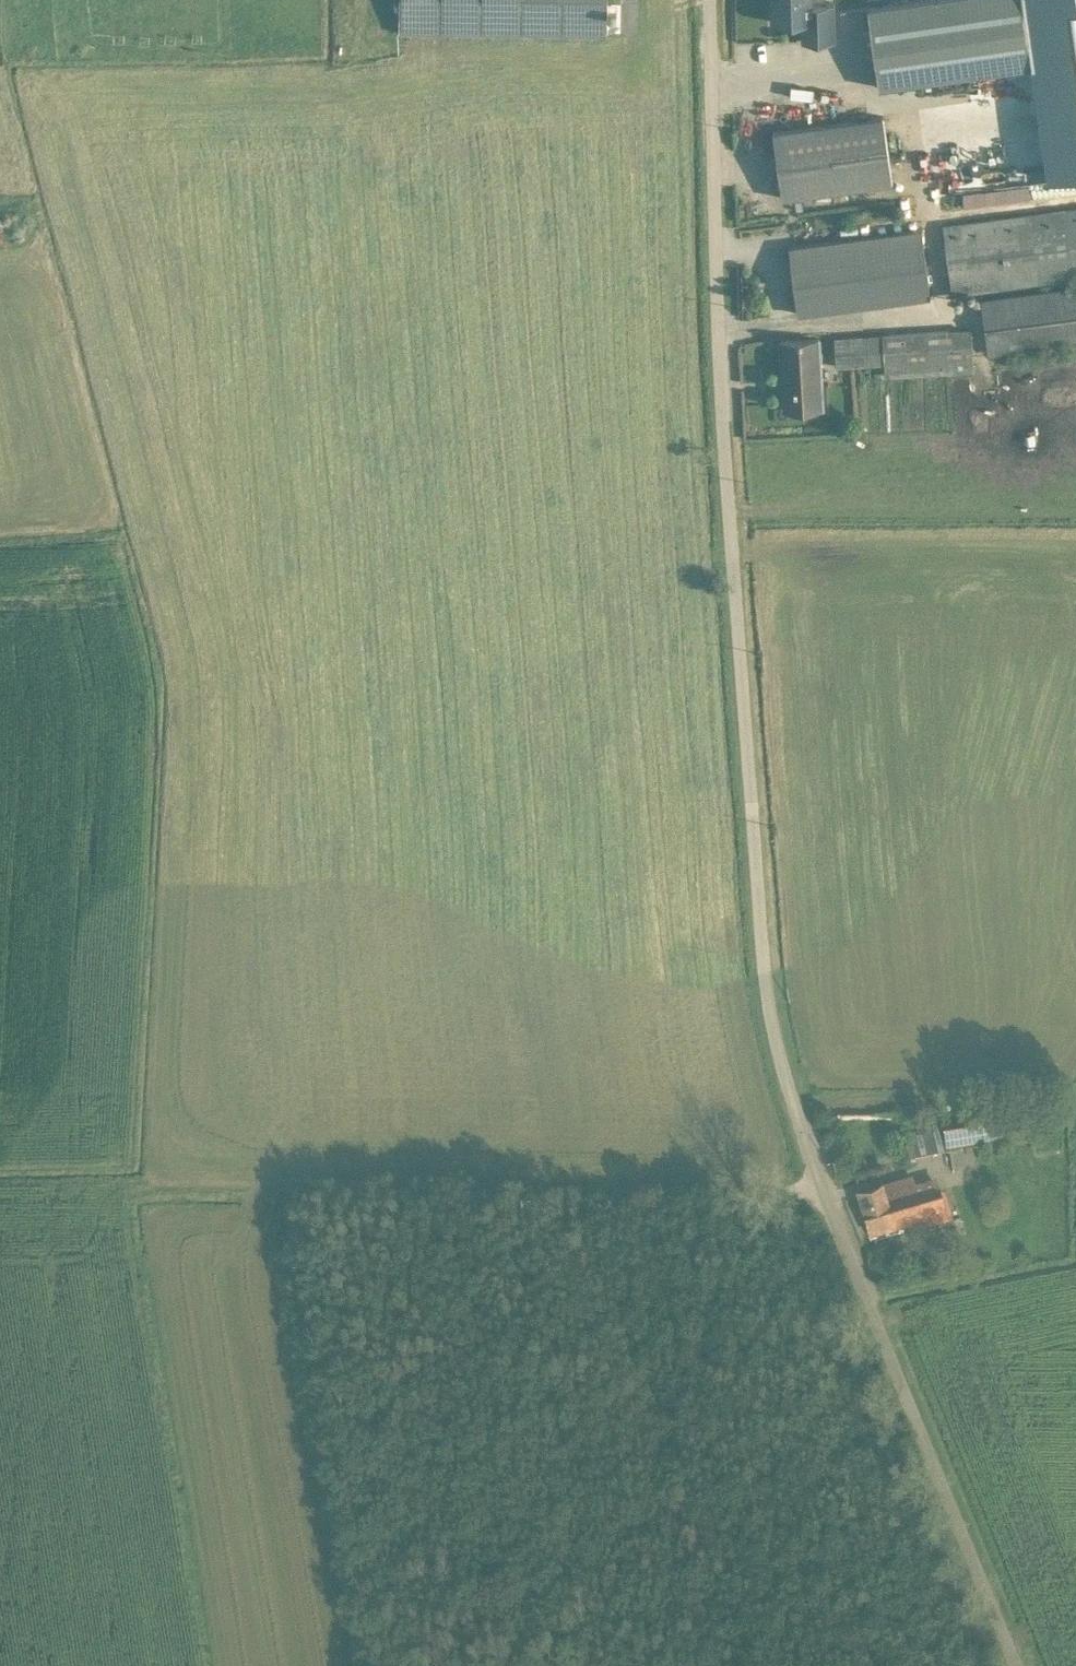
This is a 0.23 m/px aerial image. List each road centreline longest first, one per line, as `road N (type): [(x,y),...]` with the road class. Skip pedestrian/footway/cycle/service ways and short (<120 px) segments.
road 1 (unclassified): [(1015,1665),(859,1282),(791,1096),(765,992),(722,290),(713,0)]

